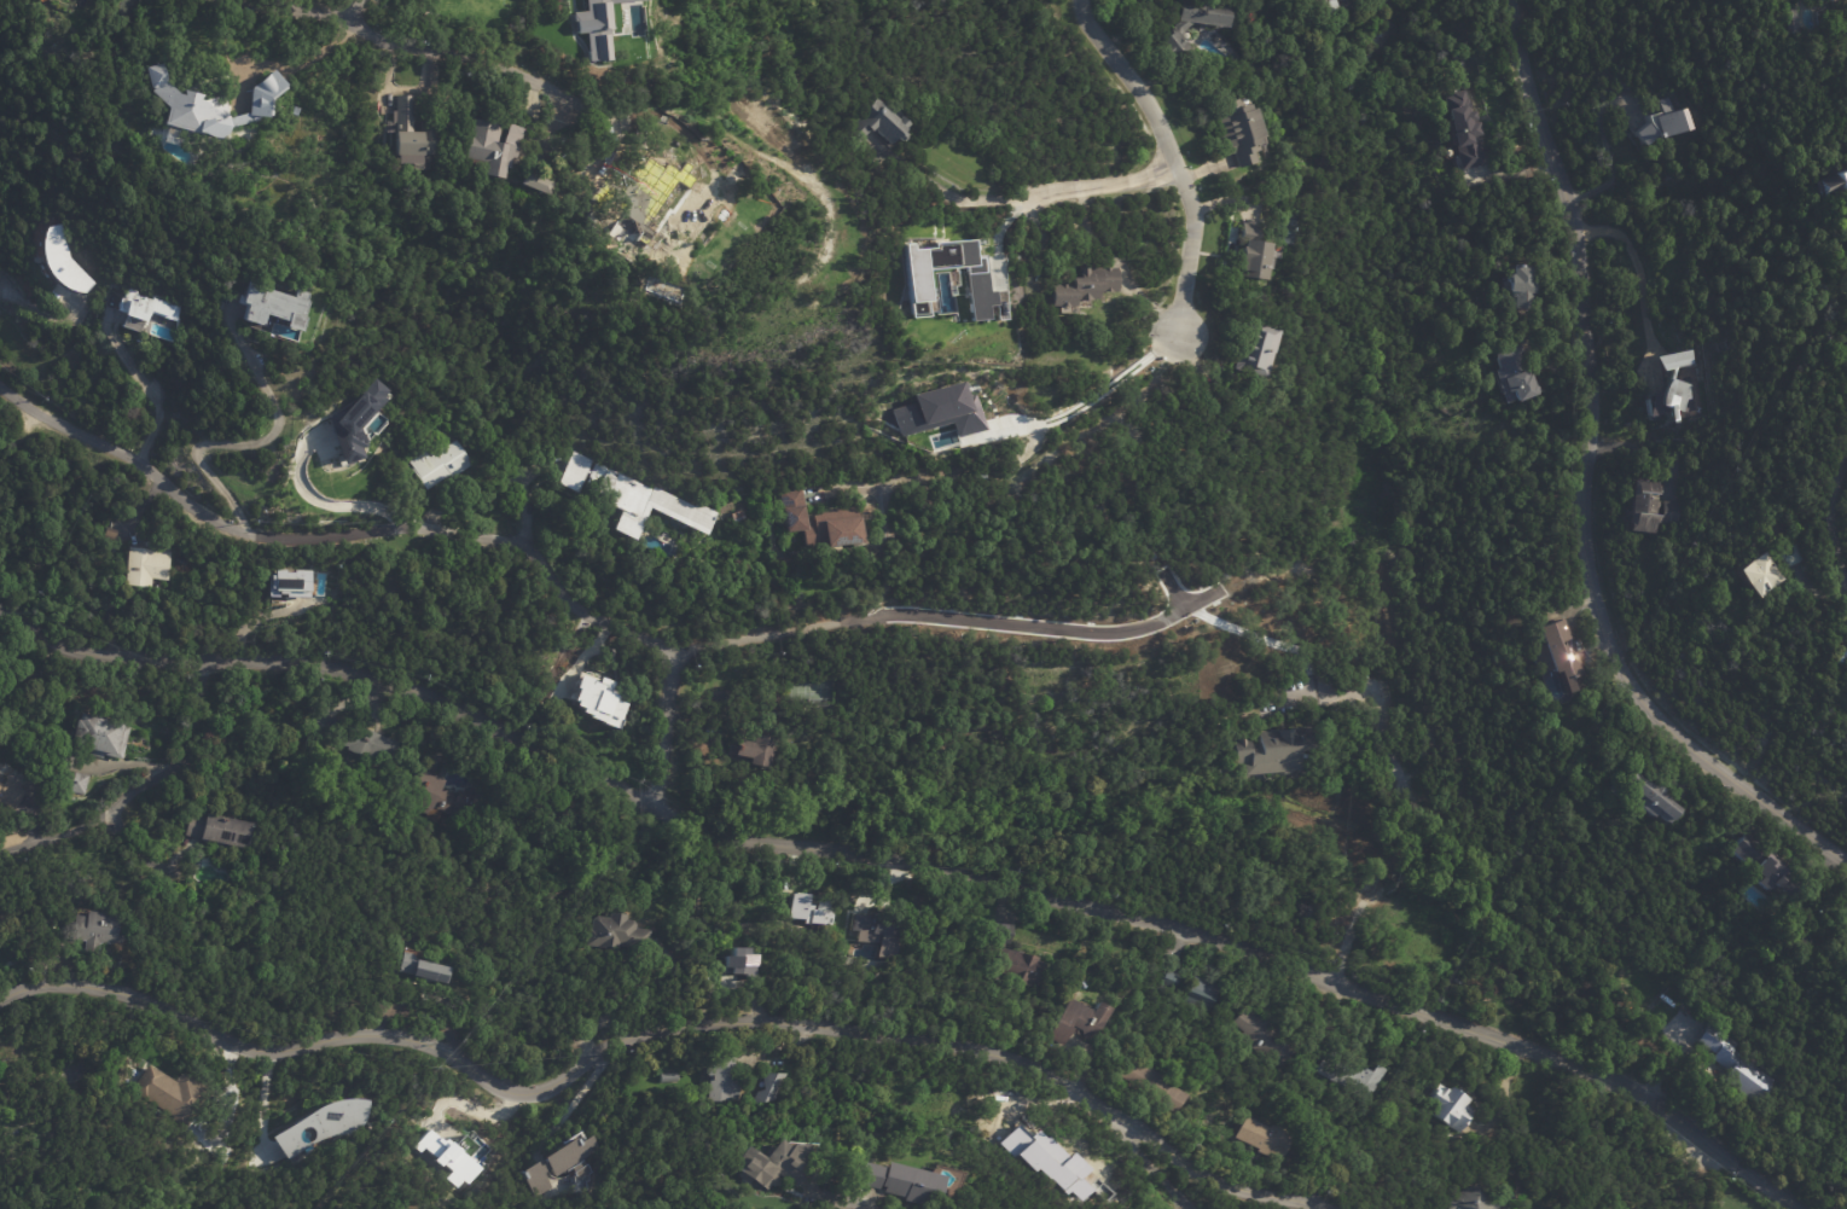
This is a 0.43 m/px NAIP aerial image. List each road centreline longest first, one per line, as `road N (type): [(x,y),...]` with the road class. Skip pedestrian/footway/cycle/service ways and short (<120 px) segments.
road 1 (residential): [(1803,1208),(1645,1093),(1271,958),(883,859),(773,851),(703,835),(434,687),(316,661),(215,665),(91,656),(57,646),(0,608)]
road 2 (tertiary): [(1342,1208),(1168,1151),(1045,1074),(894,1034),(709,1022),(600,1060),(523,1099),(372,1030),(259,1048),(227,1039),(182,1005),(97,982),(60,978),(0,999)]
road 3 (tertiary): [(1846,861),(1672,734),(1607,645),(1580,529),(1592,385),(1573,234),(1505,0)]
road 4 (residential): [(680,652),(585,616),(532,551),(478,531),(418,519),(303,534),(242,531),(207,517),(133,459),(51,423),(0,387)]
road 5 (residential): [(1080,0),(1146,94),(1195,215),(1179,338)]
road 6 (residential): [(911,616),(1109,627),(1145,623),(1231,588)]
road 7 (residential): [(215,665),(199,760),(68,839),(0,851)]
road 8 (residential): [(361,24),(602,121)]
road 9 (residential): [(680,652),(911,616)]
road 10 (residential): [(274,897),(205,882),(155,858),(124,808)]
road 11 (residential): [(667,809),(680,652)]

